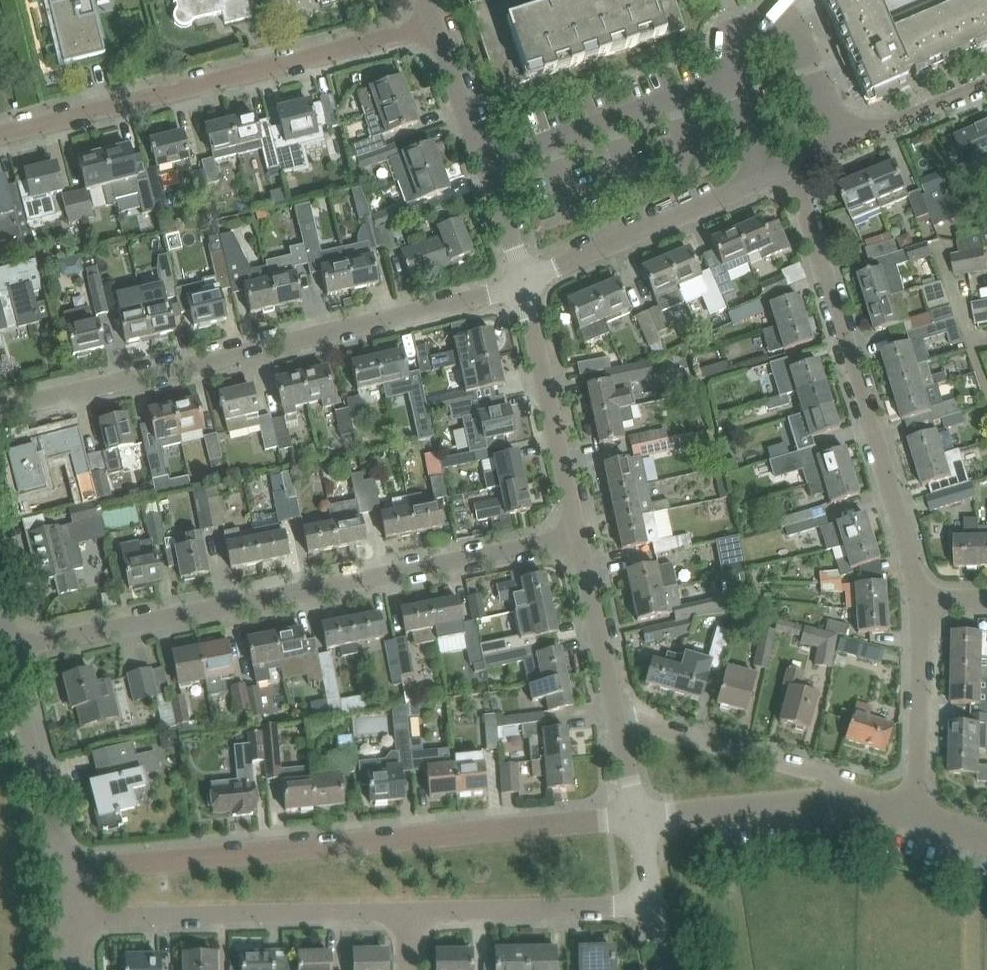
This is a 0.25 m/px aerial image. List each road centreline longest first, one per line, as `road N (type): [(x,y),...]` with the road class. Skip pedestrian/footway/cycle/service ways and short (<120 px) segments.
road 1 (residential): [(75,933),(658,906)]
road 2 (residential): [(584,536),(119,630),(19,638)]
road 3 (residential): [(640,817),(70,870)]
road 4 (residential): [(526,284),(0,415)]
road 5 (residential): [(921,610),(919,575),(793,165)]
road 6 (residential): [(0,137),(434,34)]
road 7 (residential): [(873,806),(820,774),(621,719)]
road 8 (residential): [(526,284),(767,176)]
road 9 (unclassified): [(732,80),(487,165)]
road 10 (residential): [(584,536),(526,284)]
road 11 (residential): [(70,870),(49,746),(19,638)]
road 12 (residential): [(873,806),(817,801),(640,817)]
road 13 (unclassified): [(838,145),(789,28),(771,24),(743,33),(731,53),(732,80)]
road 14 (residential): [(917,810),(921,610)]
road 15 (residential): [(621,719),(584,536)]
road 16 (residential): [(986,84),(838,145)]
road 17 (residential): [(487,165),(434,34)]
road 18 (residential): [(526,284),(487,165)]

